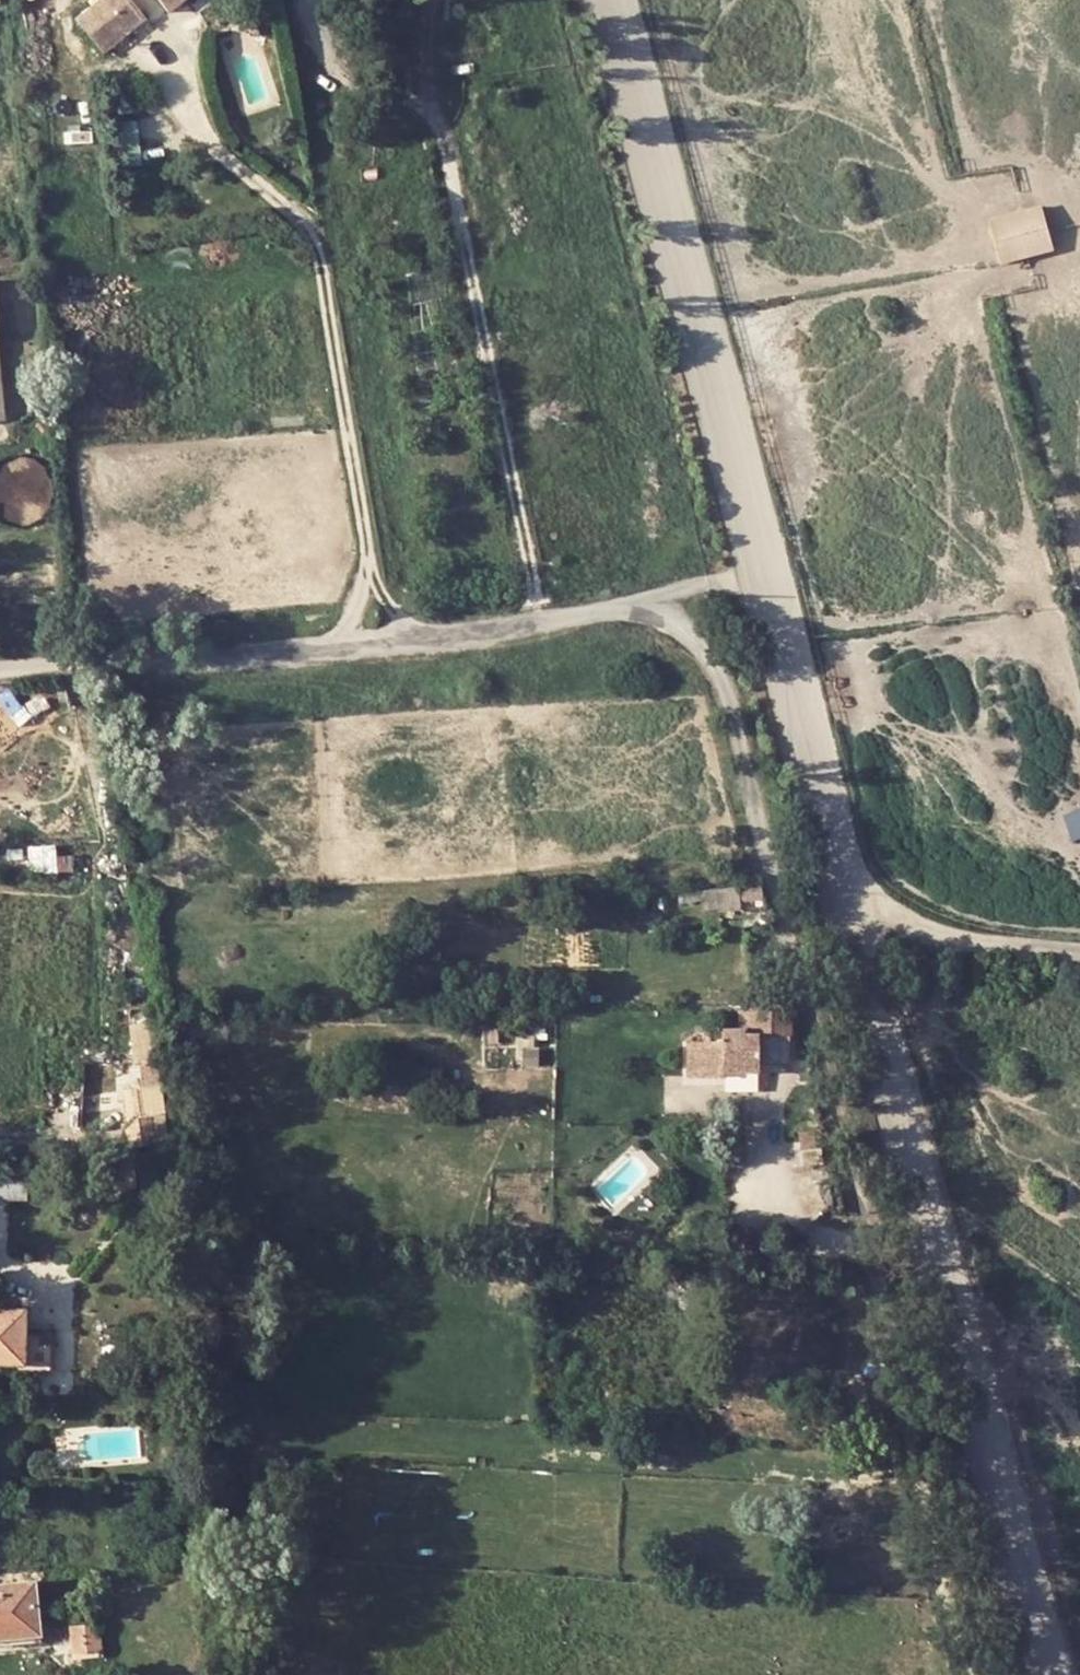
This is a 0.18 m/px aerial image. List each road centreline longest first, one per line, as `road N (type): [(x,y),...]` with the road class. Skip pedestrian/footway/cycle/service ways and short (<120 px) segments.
road 1 (unclassified): [(968,1674),(723,675),(689,631),(650,608),(621,607),(410,641),(0,666)]
road 2 (track): [(1079,949),(948,934),(857,900),(769,600),(740,575),(669,594),(650,608)]

